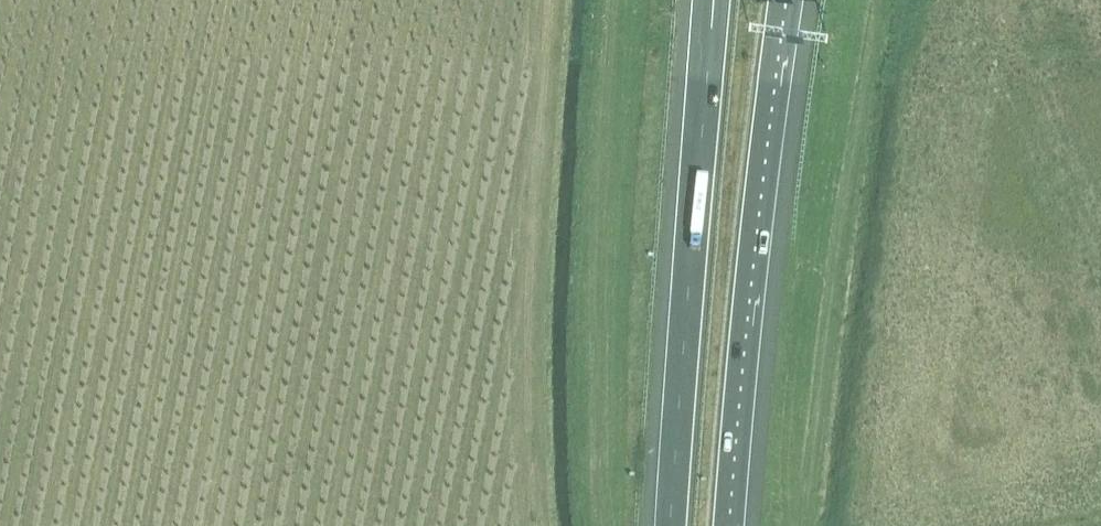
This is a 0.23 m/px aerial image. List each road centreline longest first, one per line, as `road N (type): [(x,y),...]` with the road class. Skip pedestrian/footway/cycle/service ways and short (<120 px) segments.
road 1 (motorway): [(731,525),(787,0)]
road 2 (motorway): [(714,0),(671,525)]

